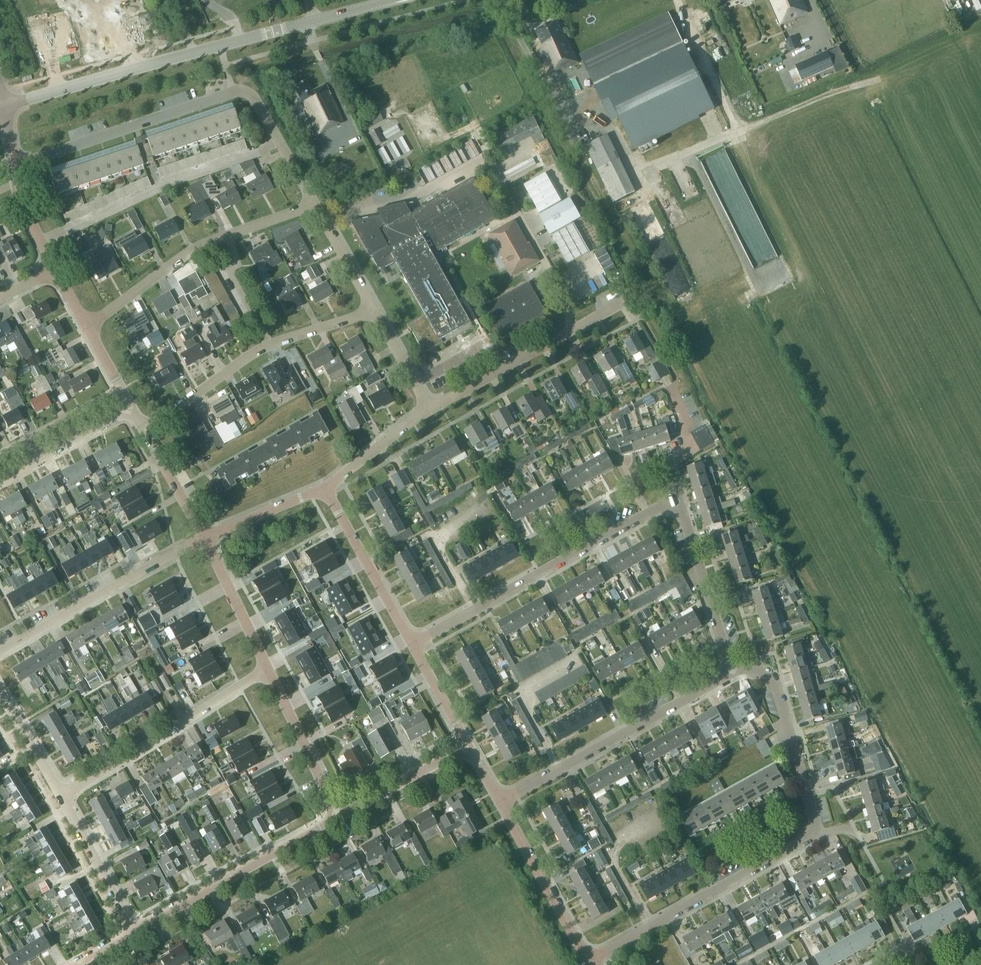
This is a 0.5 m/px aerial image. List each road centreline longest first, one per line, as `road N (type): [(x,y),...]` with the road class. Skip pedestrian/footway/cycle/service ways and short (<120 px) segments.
road 1 (unclassified): [(315,204),(258,101),(233,91),(15,166)]
road 2 (residential): [(681,508),(660,506),(413,642)]
road 3 (tertiary): [(5,106),(278,31)]
road 4 (residential): [(500,804),(732,670)]
road 5 (residential): [(145,430),(254,354),(375,309)]
road 6 (residential): [(589,961),(816,832)]
road 7 (residential): [(86,324),(201,246),(315,204)]
road 8 (residential): [(63,797),(267,670)]
road 9 (residential): [(0,654),(205,537)]
road 10 (residential): [(133,931),(333,815)]
road 11 (residential): [(428,410),(615,307)]
road 12 (residential): [(732,670),(757,671),(777,688),(816,832)]
road 13 (residential): [(589,961),(500,804)]
road 14 (residential): [(413,642),(327,488)]
road 15 (residential): [(732,670),(681,508)]
road 16 (residential): [(333,815),(267,670)]
road 17 (residential): [(333,815),(468,746)]
road 18 (residential): [(133,931),(63,797)]
road 19 (residential): [(267,670),(205,537)]
road 20 (residential): [(205,537),(327,488)]
road 21 (residential): [(327,488),(428,410)]
road 22 (residential): [(63,797),(0,691)]
road 23 (residential): [(205,537),(145,430)]
road 24 (unclassified): [(375,309),(315,204)]

